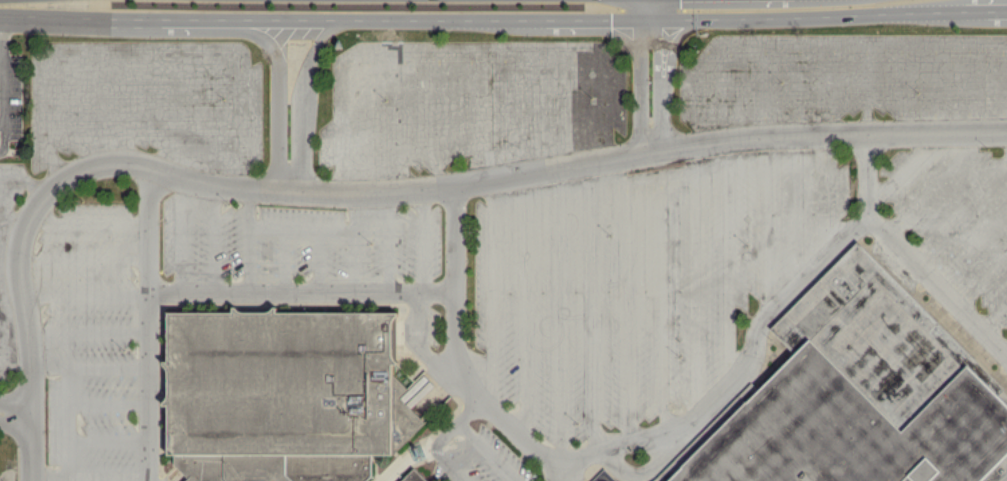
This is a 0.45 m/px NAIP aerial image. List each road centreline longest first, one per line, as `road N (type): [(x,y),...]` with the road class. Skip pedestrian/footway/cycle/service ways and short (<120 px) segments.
road 1 (secondary): [(240,21),(542,20)]
road 2 (secondary): [(794,16),(963,13)]
road 3 (secondary): [(0,18),(152,21)]
road 4 (secondary): [(653,19),(794,16)]

